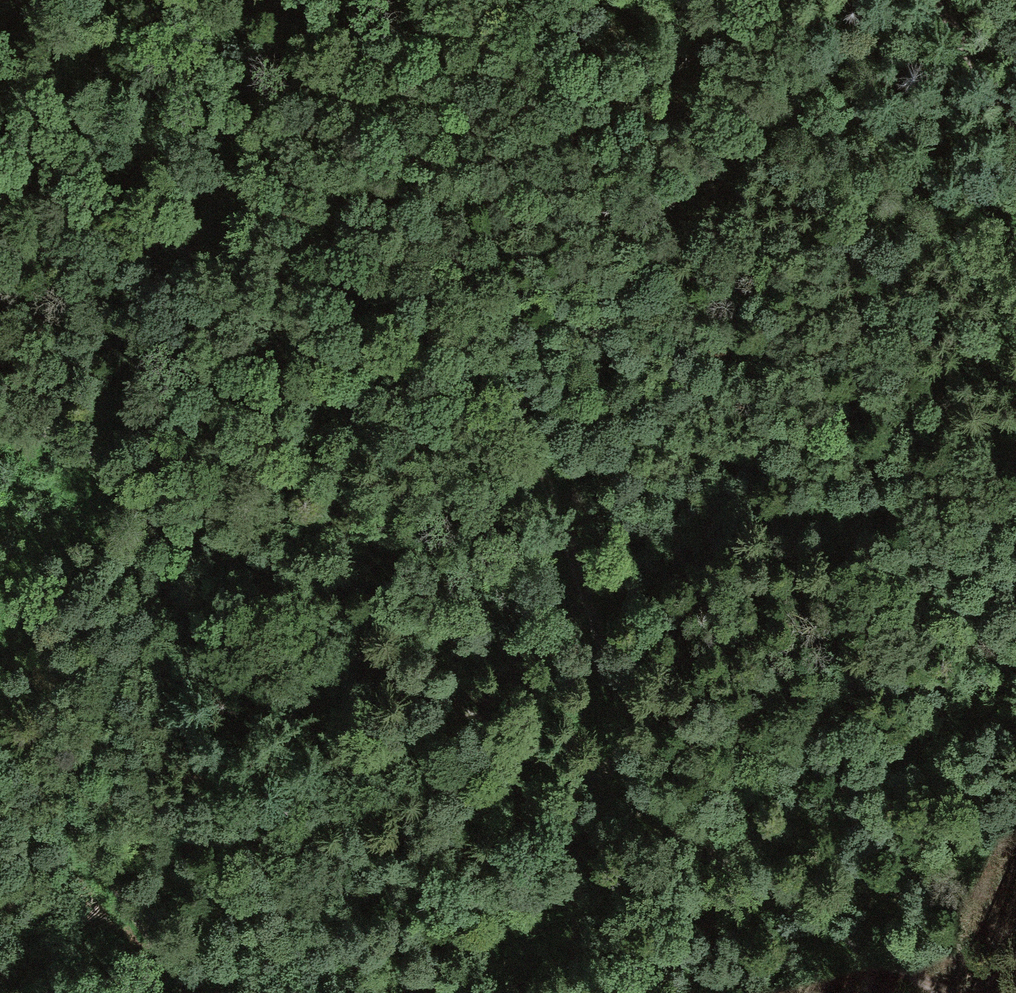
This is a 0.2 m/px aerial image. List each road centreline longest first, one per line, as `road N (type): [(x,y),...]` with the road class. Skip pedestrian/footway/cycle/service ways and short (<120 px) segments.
road 1 (track): [(0,416),(108,470),(350,651),(530,760),(577,787),(607,780),(632,749),(600,639),(437,206),(343,0)]
road 2 (track): [(939,992),(684,839),(607,780)]
road 3 (track): [(0,724),(186,992)]
road 4 (track): [(1015,116),(938,0)]

